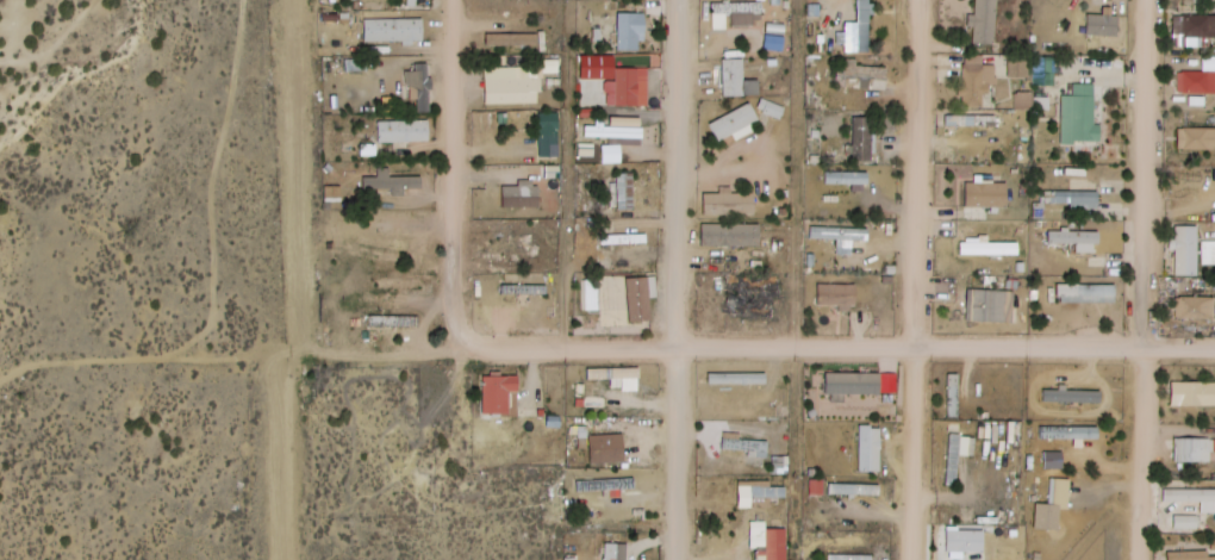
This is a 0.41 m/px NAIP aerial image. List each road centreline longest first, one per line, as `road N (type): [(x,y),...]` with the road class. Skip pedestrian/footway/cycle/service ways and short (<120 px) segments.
road 1 (residential): [(913,559),(910,344),(922,0)]
road 2 (residential): [(673,346),(1214,349)]
road 3 (residential): [(1138,348),(1148,0)]
road 4 (residential): [(677,0),(673,346)]
road 5 (residential): [(673,346),(676,559)]
road 6 (residential): [(1138,348),(1138,559)]
road 7 (residential): [(463,349),(673,346)]

